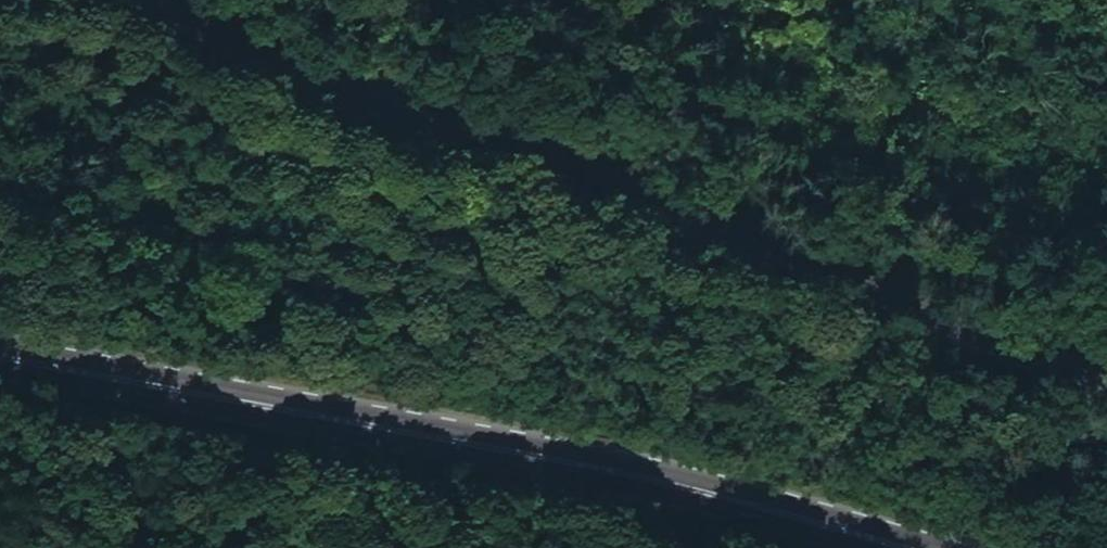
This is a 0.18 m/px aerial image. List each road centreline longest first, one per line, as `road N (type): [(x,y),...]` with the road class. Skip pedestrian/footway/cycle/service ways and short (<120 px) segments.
road 1 (tertiary): [(168,0),(215,28),(457,131),(931,297),(1106,378)]
road 2 (secondary): [(0,353),(710,491),(916,547)]

